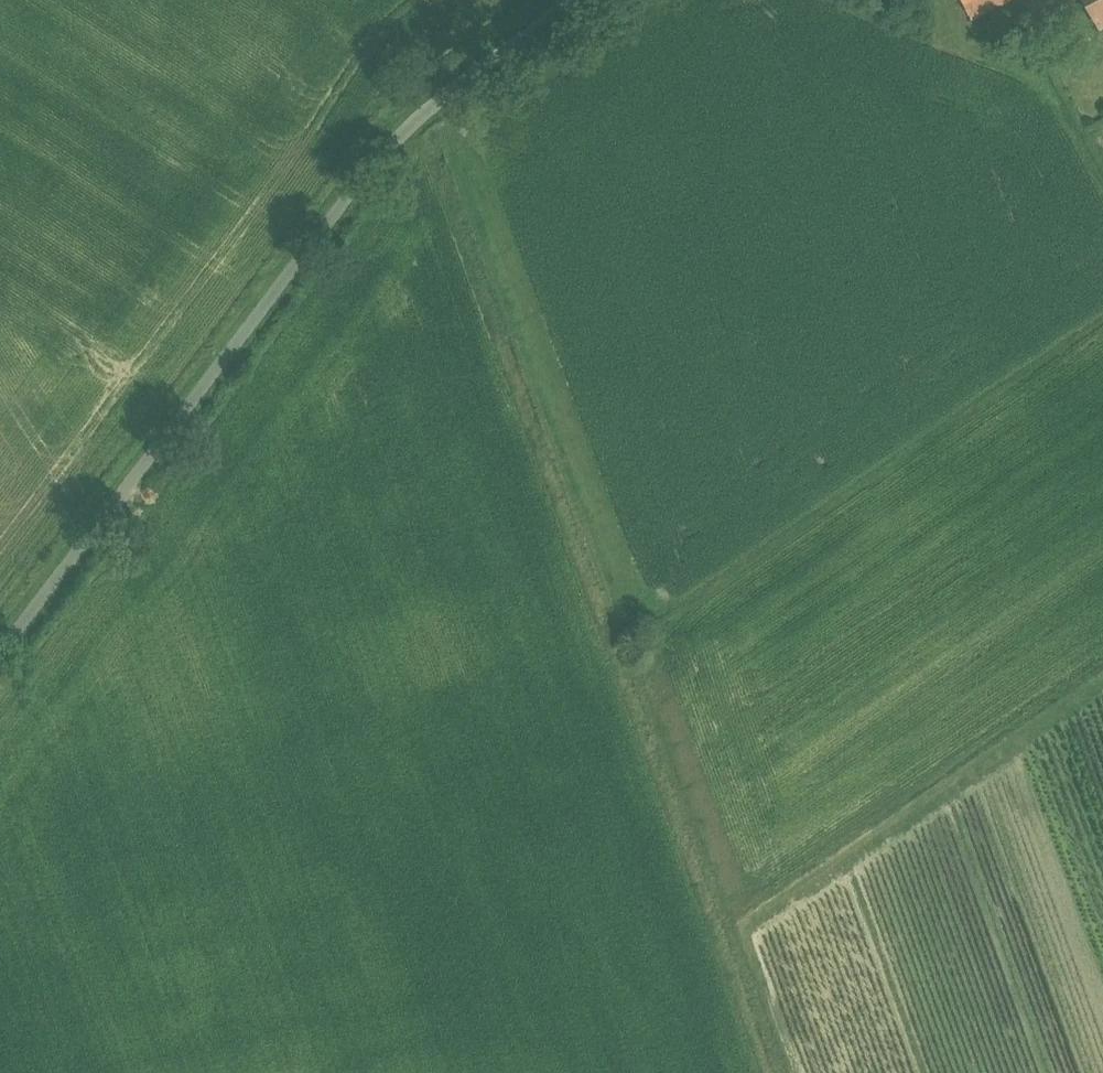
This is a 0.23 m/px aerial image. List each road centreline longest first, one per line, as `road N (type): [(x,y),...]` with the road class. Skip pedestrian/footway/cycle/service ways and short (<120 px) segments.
road 1 (unclassified): [(585,0),(425,114),(398,142),(0,656)]

